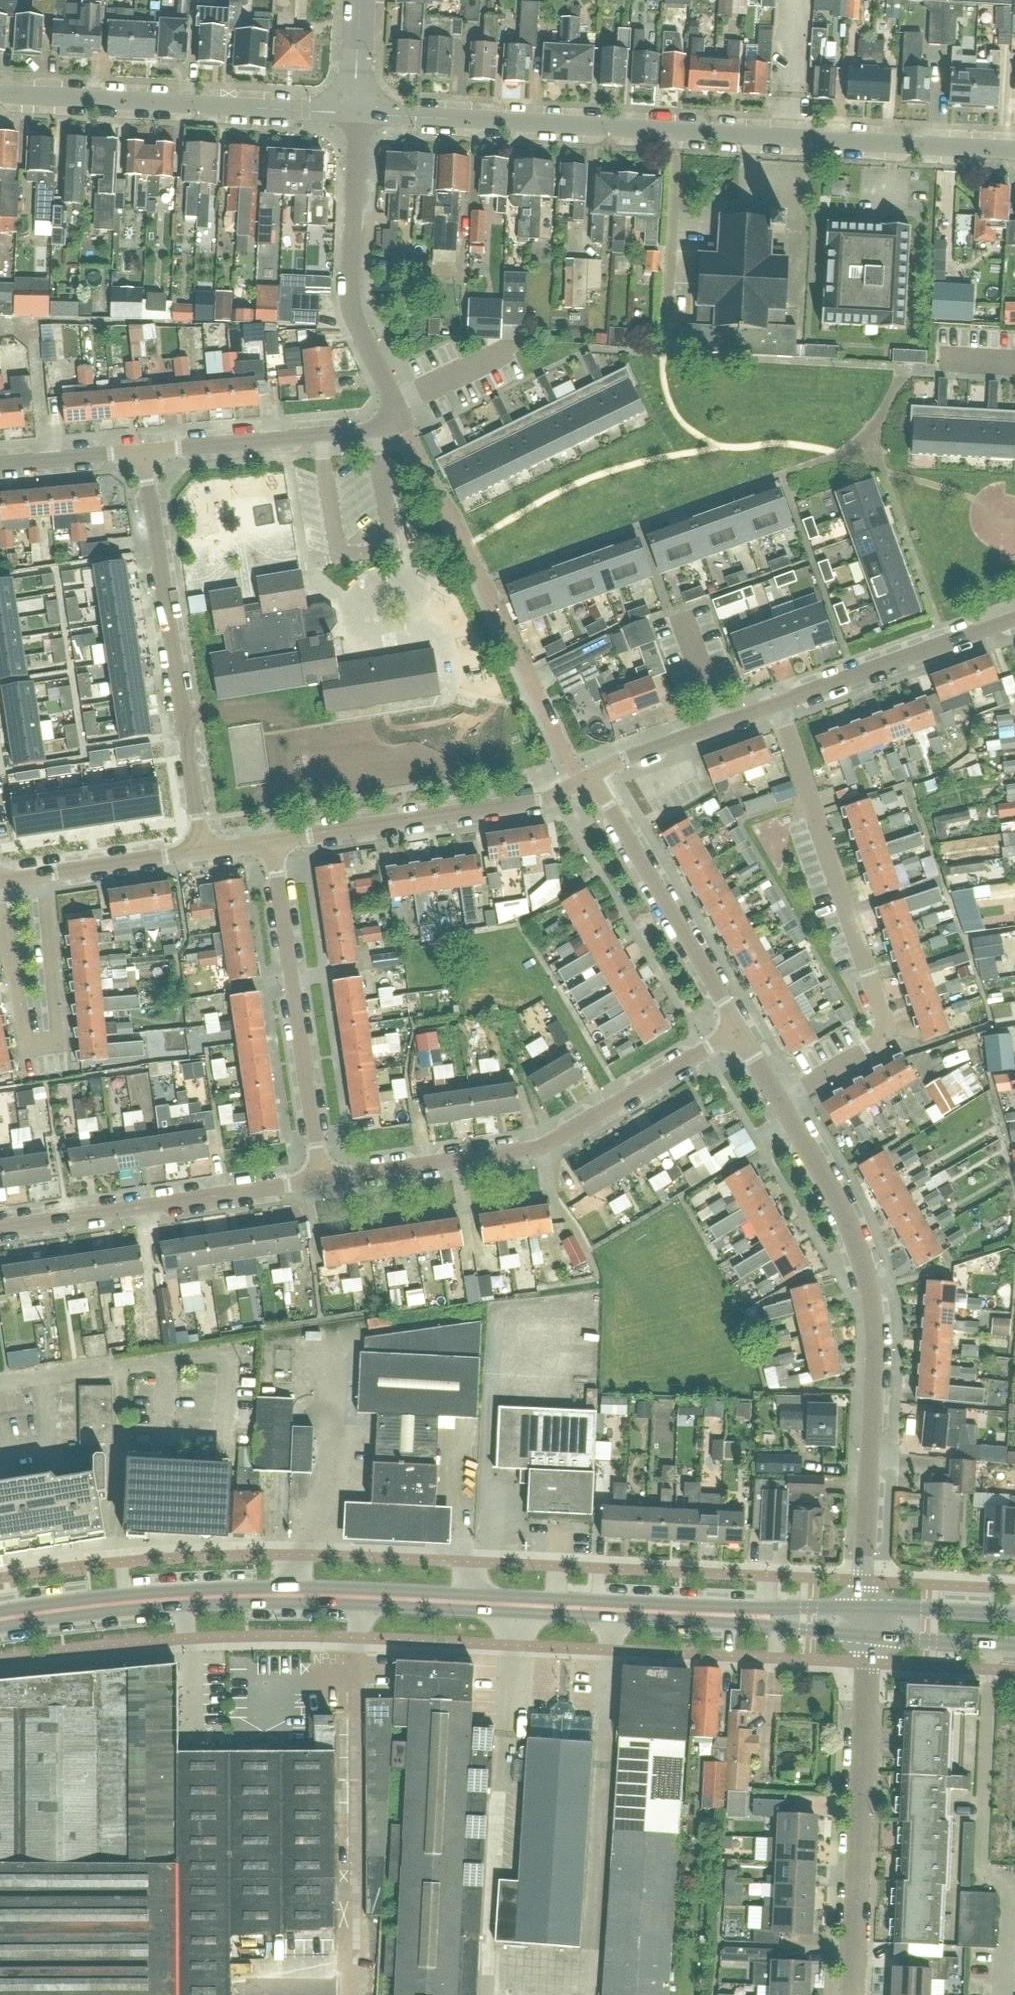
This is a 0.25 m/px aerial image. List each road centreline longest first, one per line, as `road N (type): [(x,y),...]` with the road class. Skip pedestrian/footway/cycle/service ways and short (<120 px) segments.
road 1 (residential): [(1014,152),(358,112)]
road 2 (secondary): [(125,1603),(297,1595),(768,1618)]
road 3 (residential): [(142,452),(374,430),(399,418),(350,295),(358,112)]
road 4 (residential): [(863,1607),(872,1312),(856,1233),(781,1099)]
road 5 (residential): [(781,1099),(865,1053),(884,1023),(777,704)]
road 6 (residential): [(321,1183),(539,1148),(737,1035)]
road 7 (residential): [(142,452),(202,852)]
road 8 (unclassified): [(851,1994),(870,1636)]
road 9 (residential): [(358,112),(0,94)]
road 10 (residential): [(321,1183),(272,841)]
road 11 (residential): [(590,777),(543,802),(272,841)]
road 12 (residential): [(0,1228),(321,1183)]
road 13 (residential): [(44,875),(56,1039),(43,1045),(22,1033),(0,918)]
road 14 (residential): [(737,1035),(590,777)]
road 15 (residential): [(1014,618),(777,704)]
road 16 (residential): [(777,704),(590,777)]
road 17 (residential): [(202,852),(44,875)]
road 18 (unclassified): [(125,1603),(118,1451)]
road 19 (secondary): [(1014,1612),(863,1607)]
road 20 (secondary): [(870,1636),(1014,1646)]
road 21 (residential): [(0,465),(142,452)]
road 22 (secondary): [(0,1620),(125,1603)]

